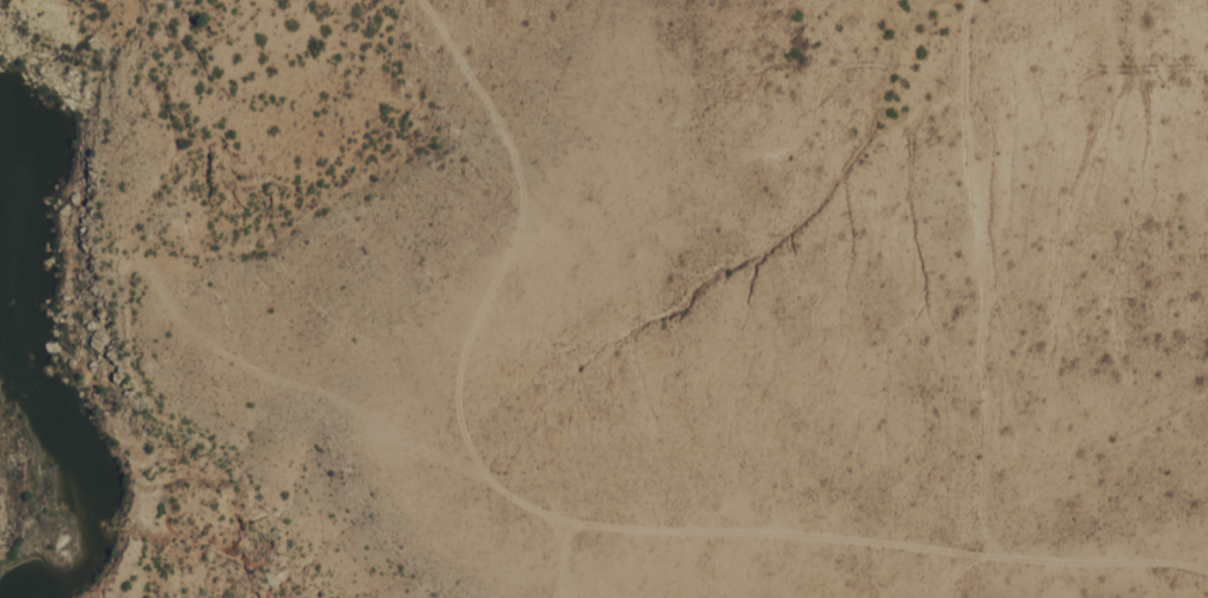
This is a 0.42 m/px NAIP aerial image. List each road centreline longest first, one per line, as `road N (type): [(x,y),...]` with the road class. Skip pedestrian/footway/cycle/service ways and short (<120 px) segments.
road 1 (residential): [(1207,574),(780,534),(612,529),(525,506),(474,451),(459,390),(474,332),(519,241),(525,183),(492,111),(424,0)]
road 2 (residential): [(1016,557),(987,531),(981,503),(987,307),(969,169),(972,0)]

